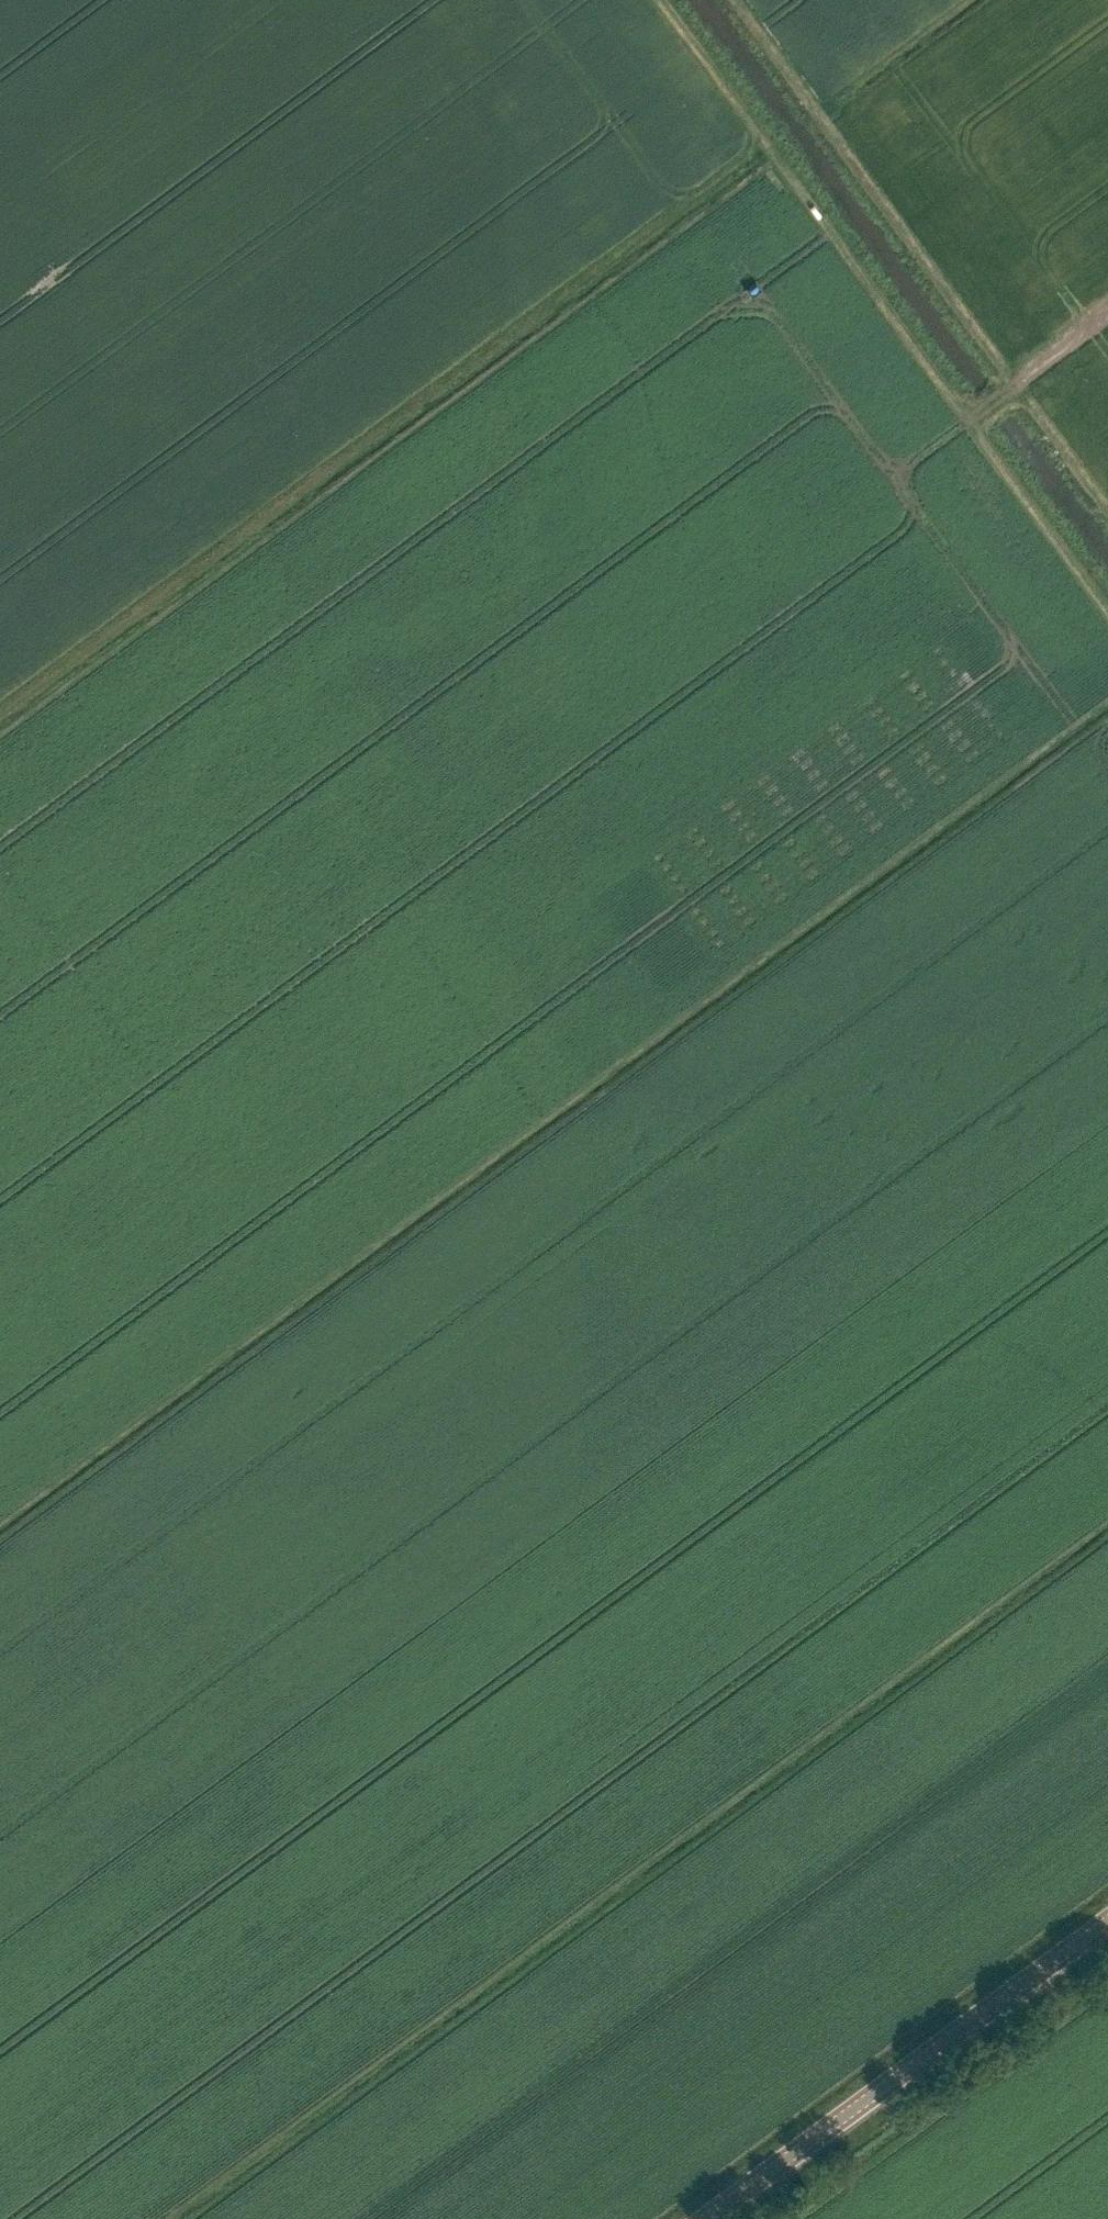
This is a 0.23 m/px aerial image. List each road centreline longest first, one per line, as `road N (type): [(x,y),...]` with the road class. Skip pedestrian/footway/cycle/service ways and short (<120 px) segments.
road 1 (tertiary): [(705,2218),(1107,1921)]

